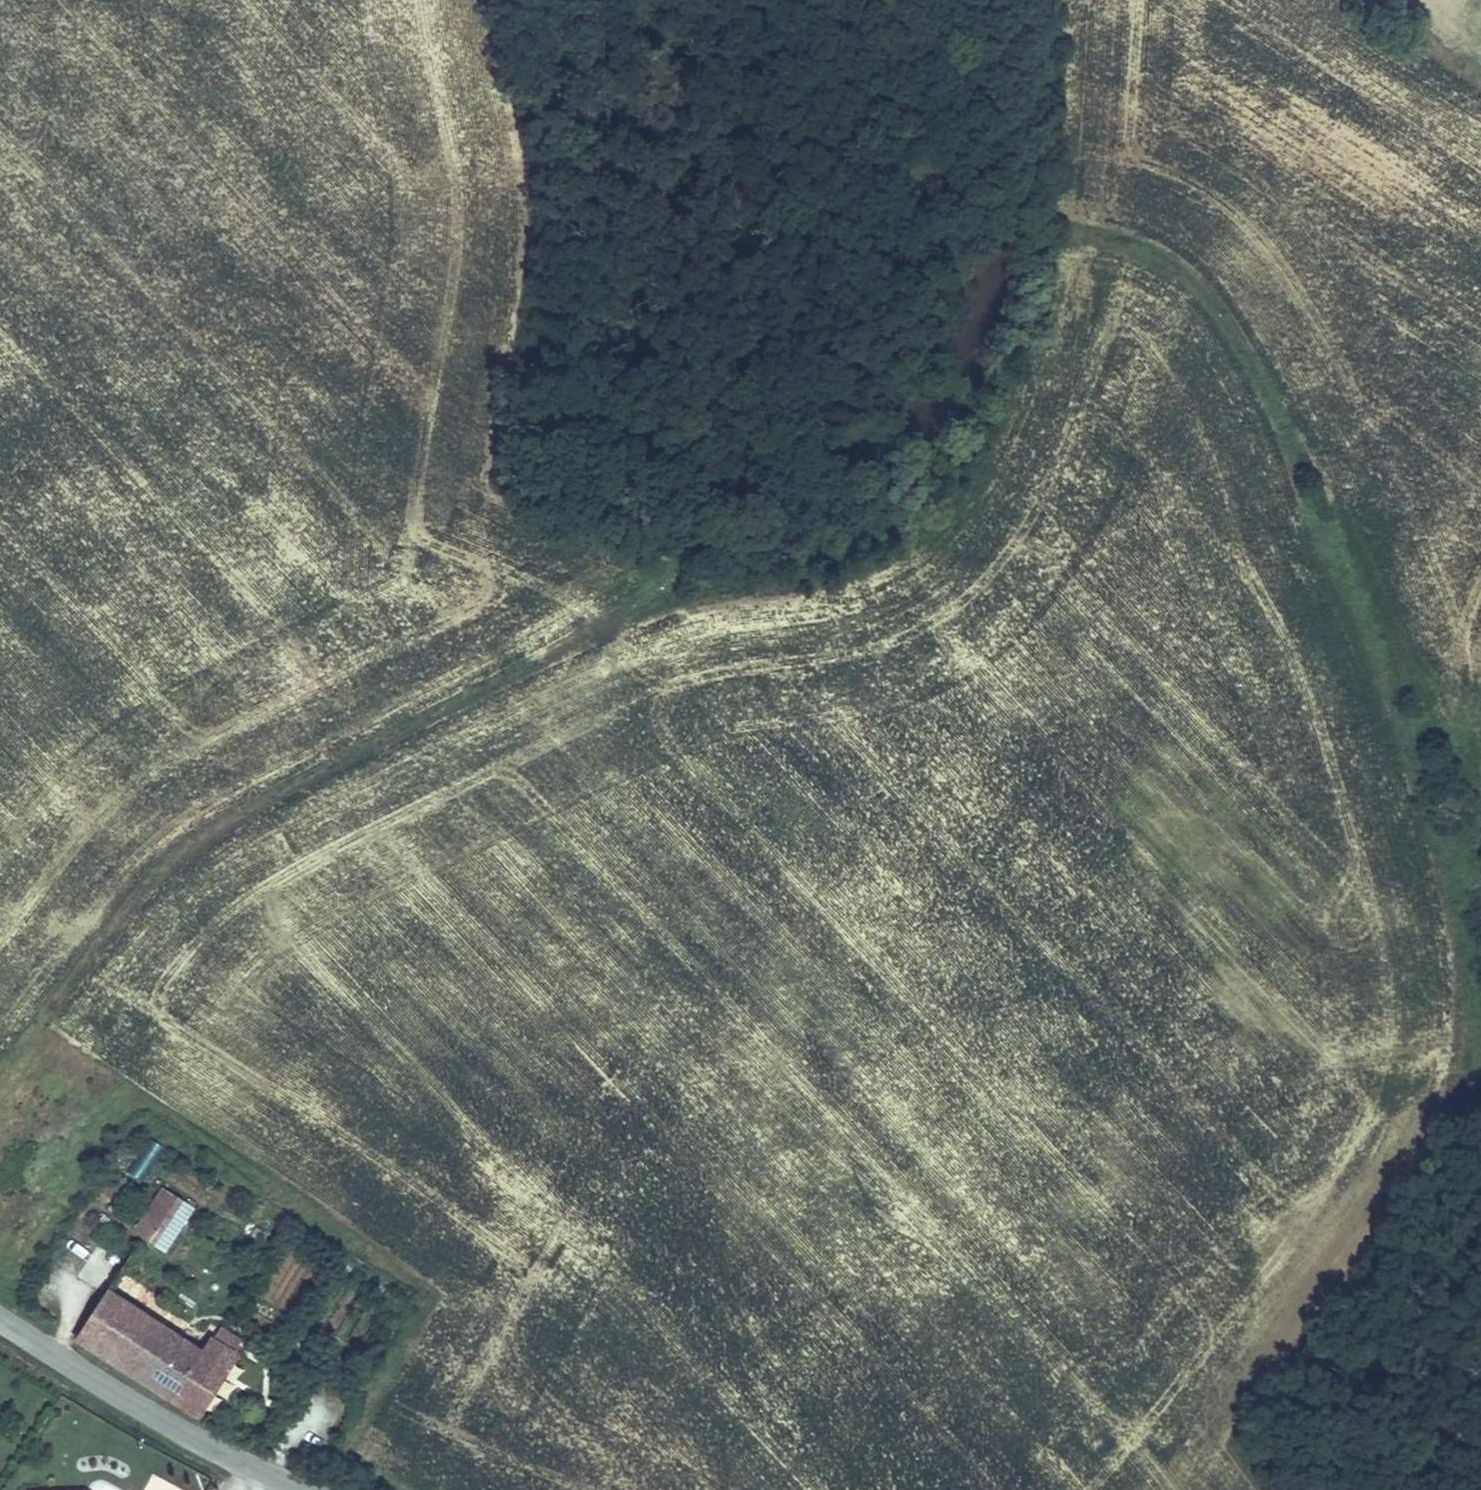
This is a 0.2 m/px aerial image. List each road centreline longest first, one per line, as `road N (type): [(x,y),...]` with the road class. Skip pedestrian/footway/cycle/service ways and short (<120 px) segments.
road 1 (tertiary): [(0,1323),(222,1457),(297,1489)]

